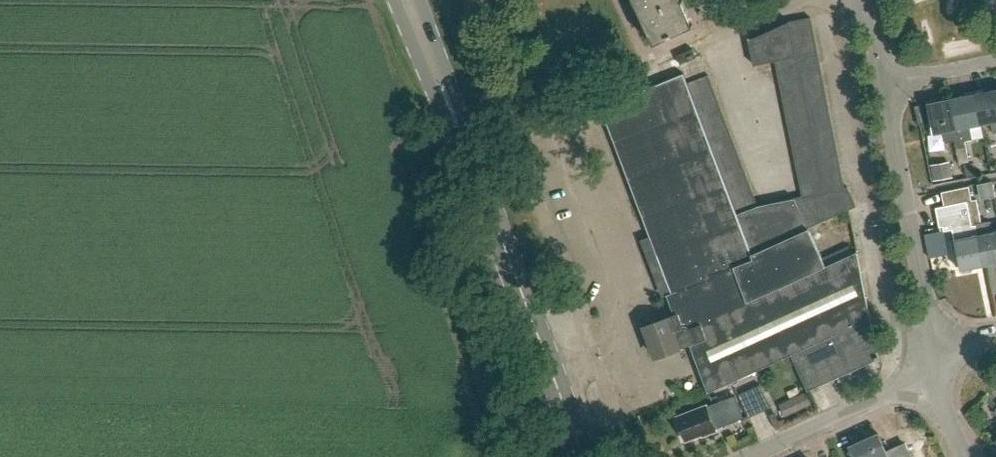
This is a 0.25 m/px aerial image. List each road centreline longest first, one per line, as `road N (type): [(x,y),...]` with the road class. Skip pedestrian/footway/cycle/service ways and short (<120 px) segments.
road 1 (residential): [(843,0),(908,327),(930,370)]
road 2 (secondary): [(584,456),(449,103)]
road 3 (residential): [(930,370),(938,332),(886,85)]
road 4 (residential): [(746,456),(930,370)]

